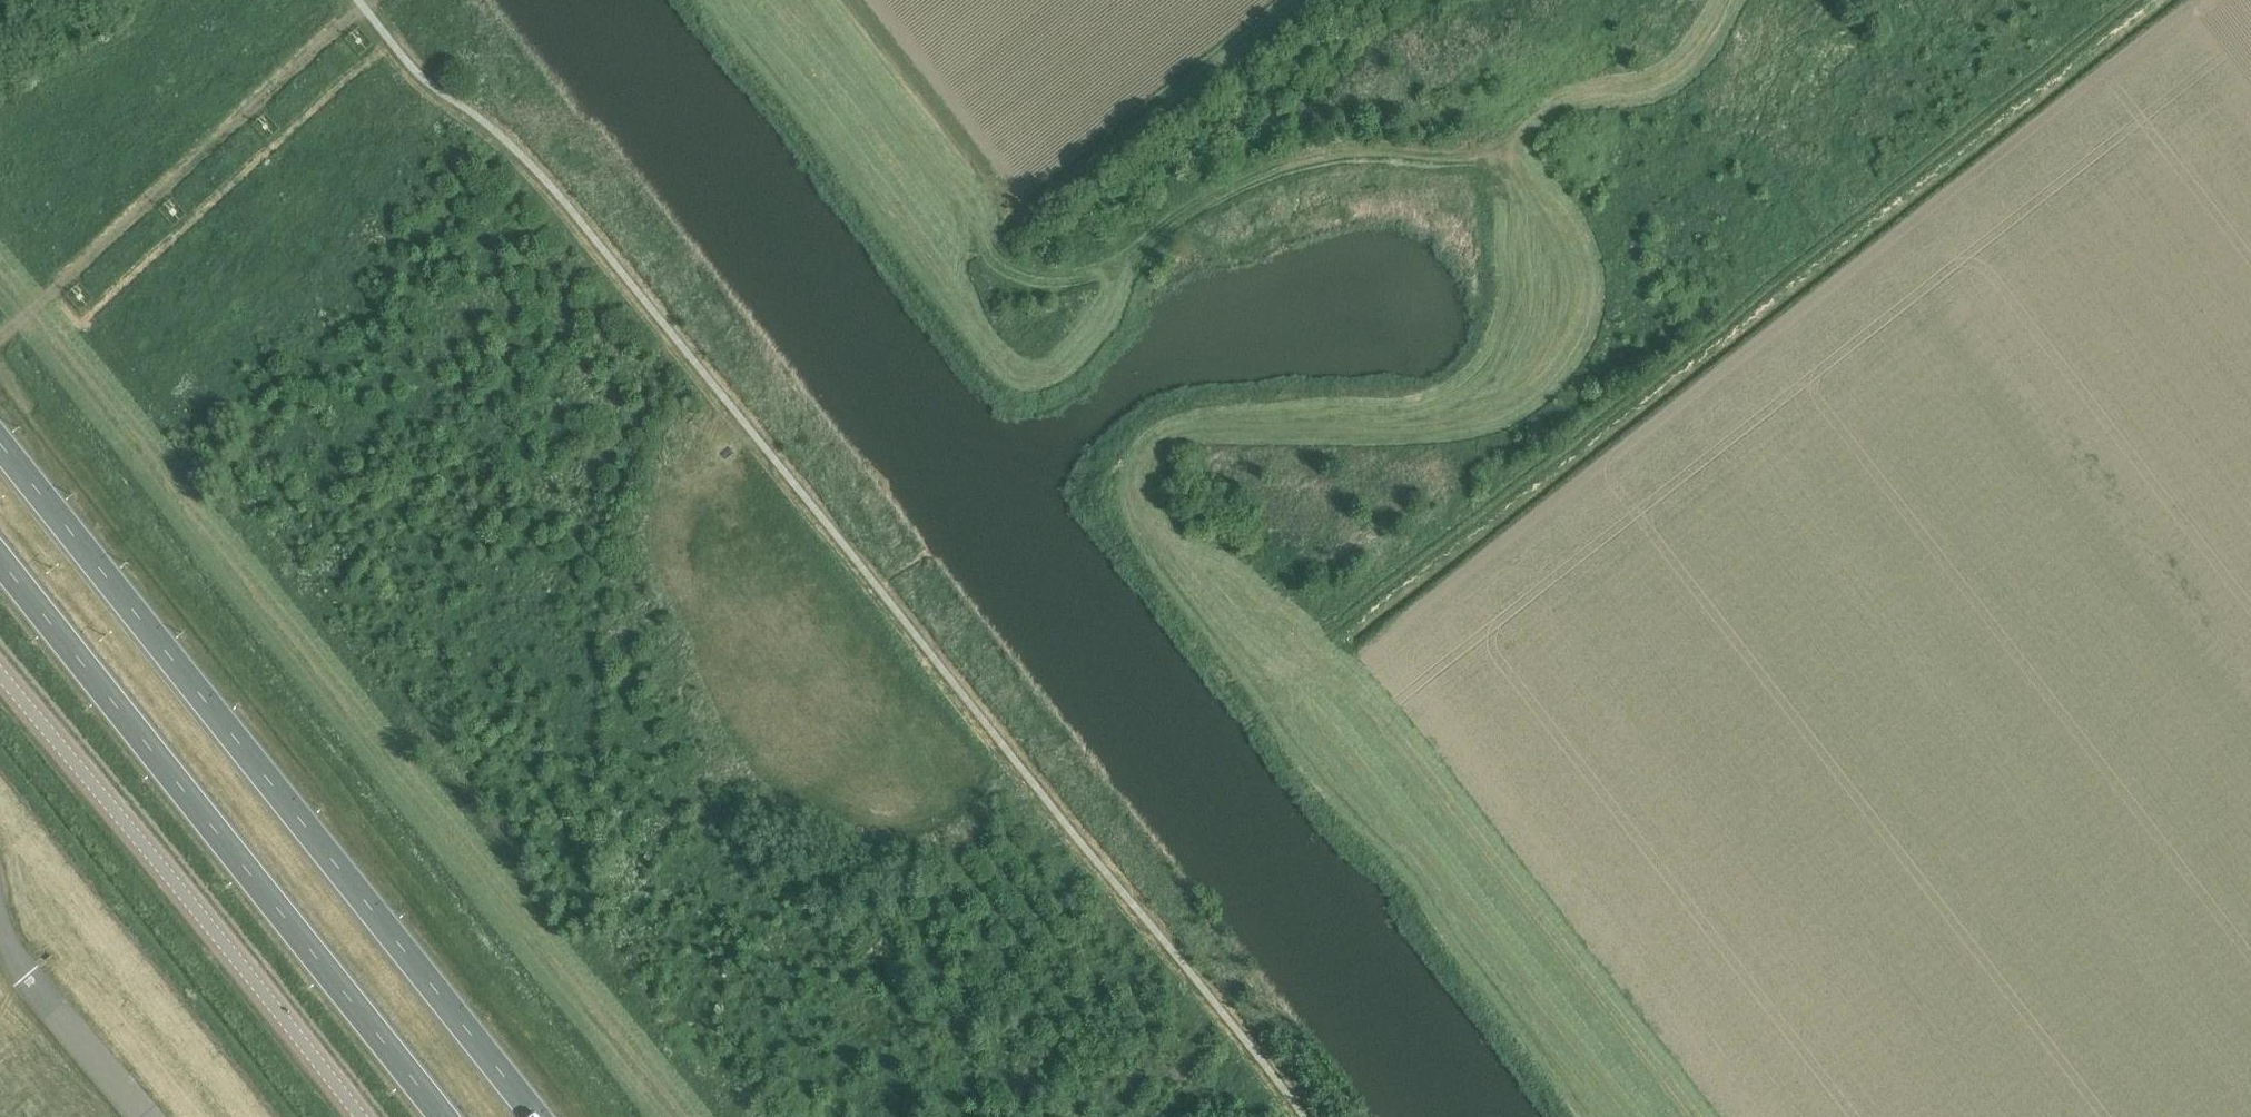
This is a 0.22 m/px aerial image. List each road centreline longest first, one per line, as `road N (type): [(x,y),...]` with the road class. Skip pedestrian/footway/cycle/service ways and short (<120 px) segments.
road 1 (track): [(723,0),(1017,371),(1069,362),(1185,216),(1362,148),(1507,151),(1553,243),(1551,348),(1475,412),(1187,428),(1135,485),(1173,571),(1334,780)]
road 2 (trunk): [(535,1116),(0,445)]
road 3 (trunk): [(0,560),(445,1116)]
road 4 (unclassified): [(0,676),(351,1116)]
road 5 (track): [(1507,151),(1566,98),(1681,71),(1733,0)]

